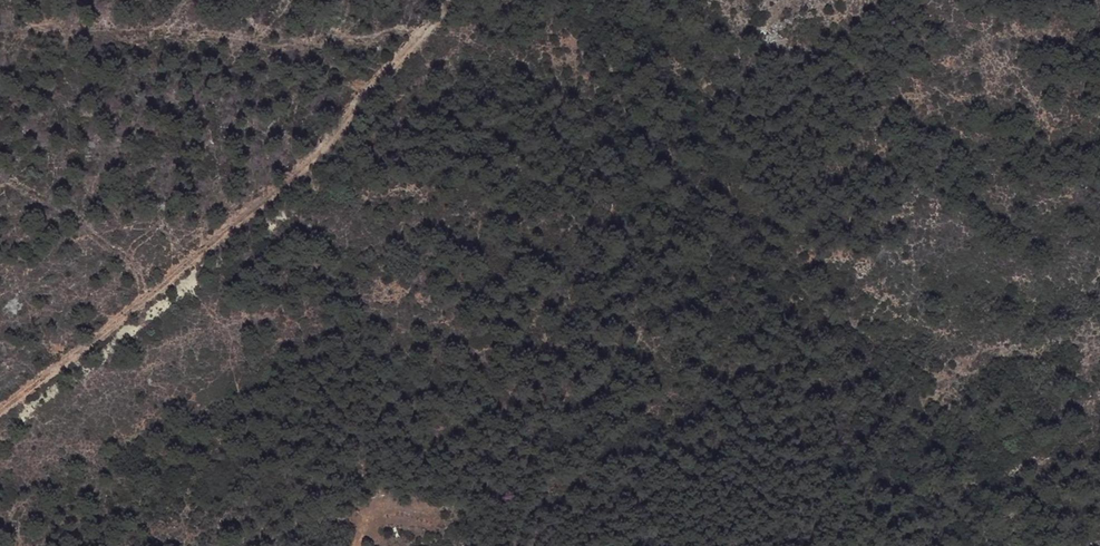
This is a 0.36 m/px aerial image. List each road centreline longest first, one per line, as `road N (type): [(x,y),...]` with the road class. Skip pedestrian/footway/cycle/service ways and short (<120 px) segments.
road 1 (track): [(460,0),(289,180),(0,413)]

